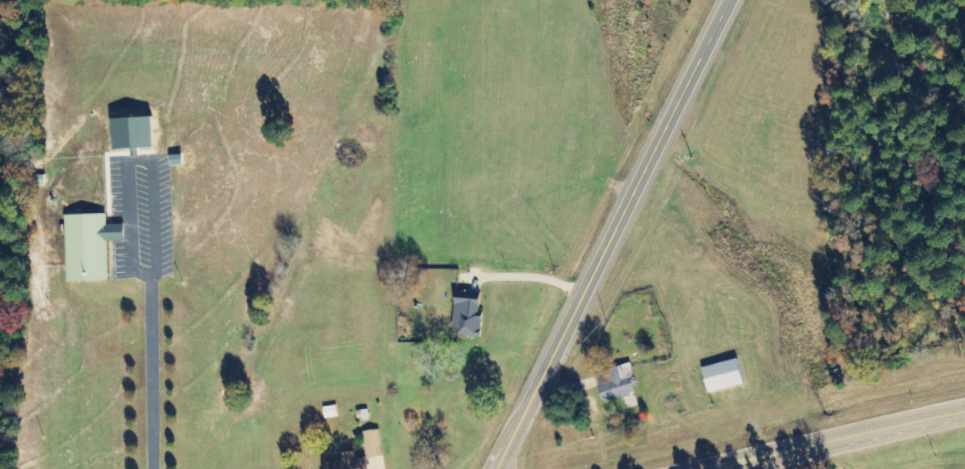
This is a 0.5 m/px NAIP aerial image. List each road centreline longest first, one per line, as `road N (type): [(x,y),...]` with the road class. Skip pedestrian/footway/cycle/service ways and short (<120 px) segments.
road 1 (tertiary): [(734,0),(498,468)]
road 2 (tertiary): [(702,468),(964,408)]

